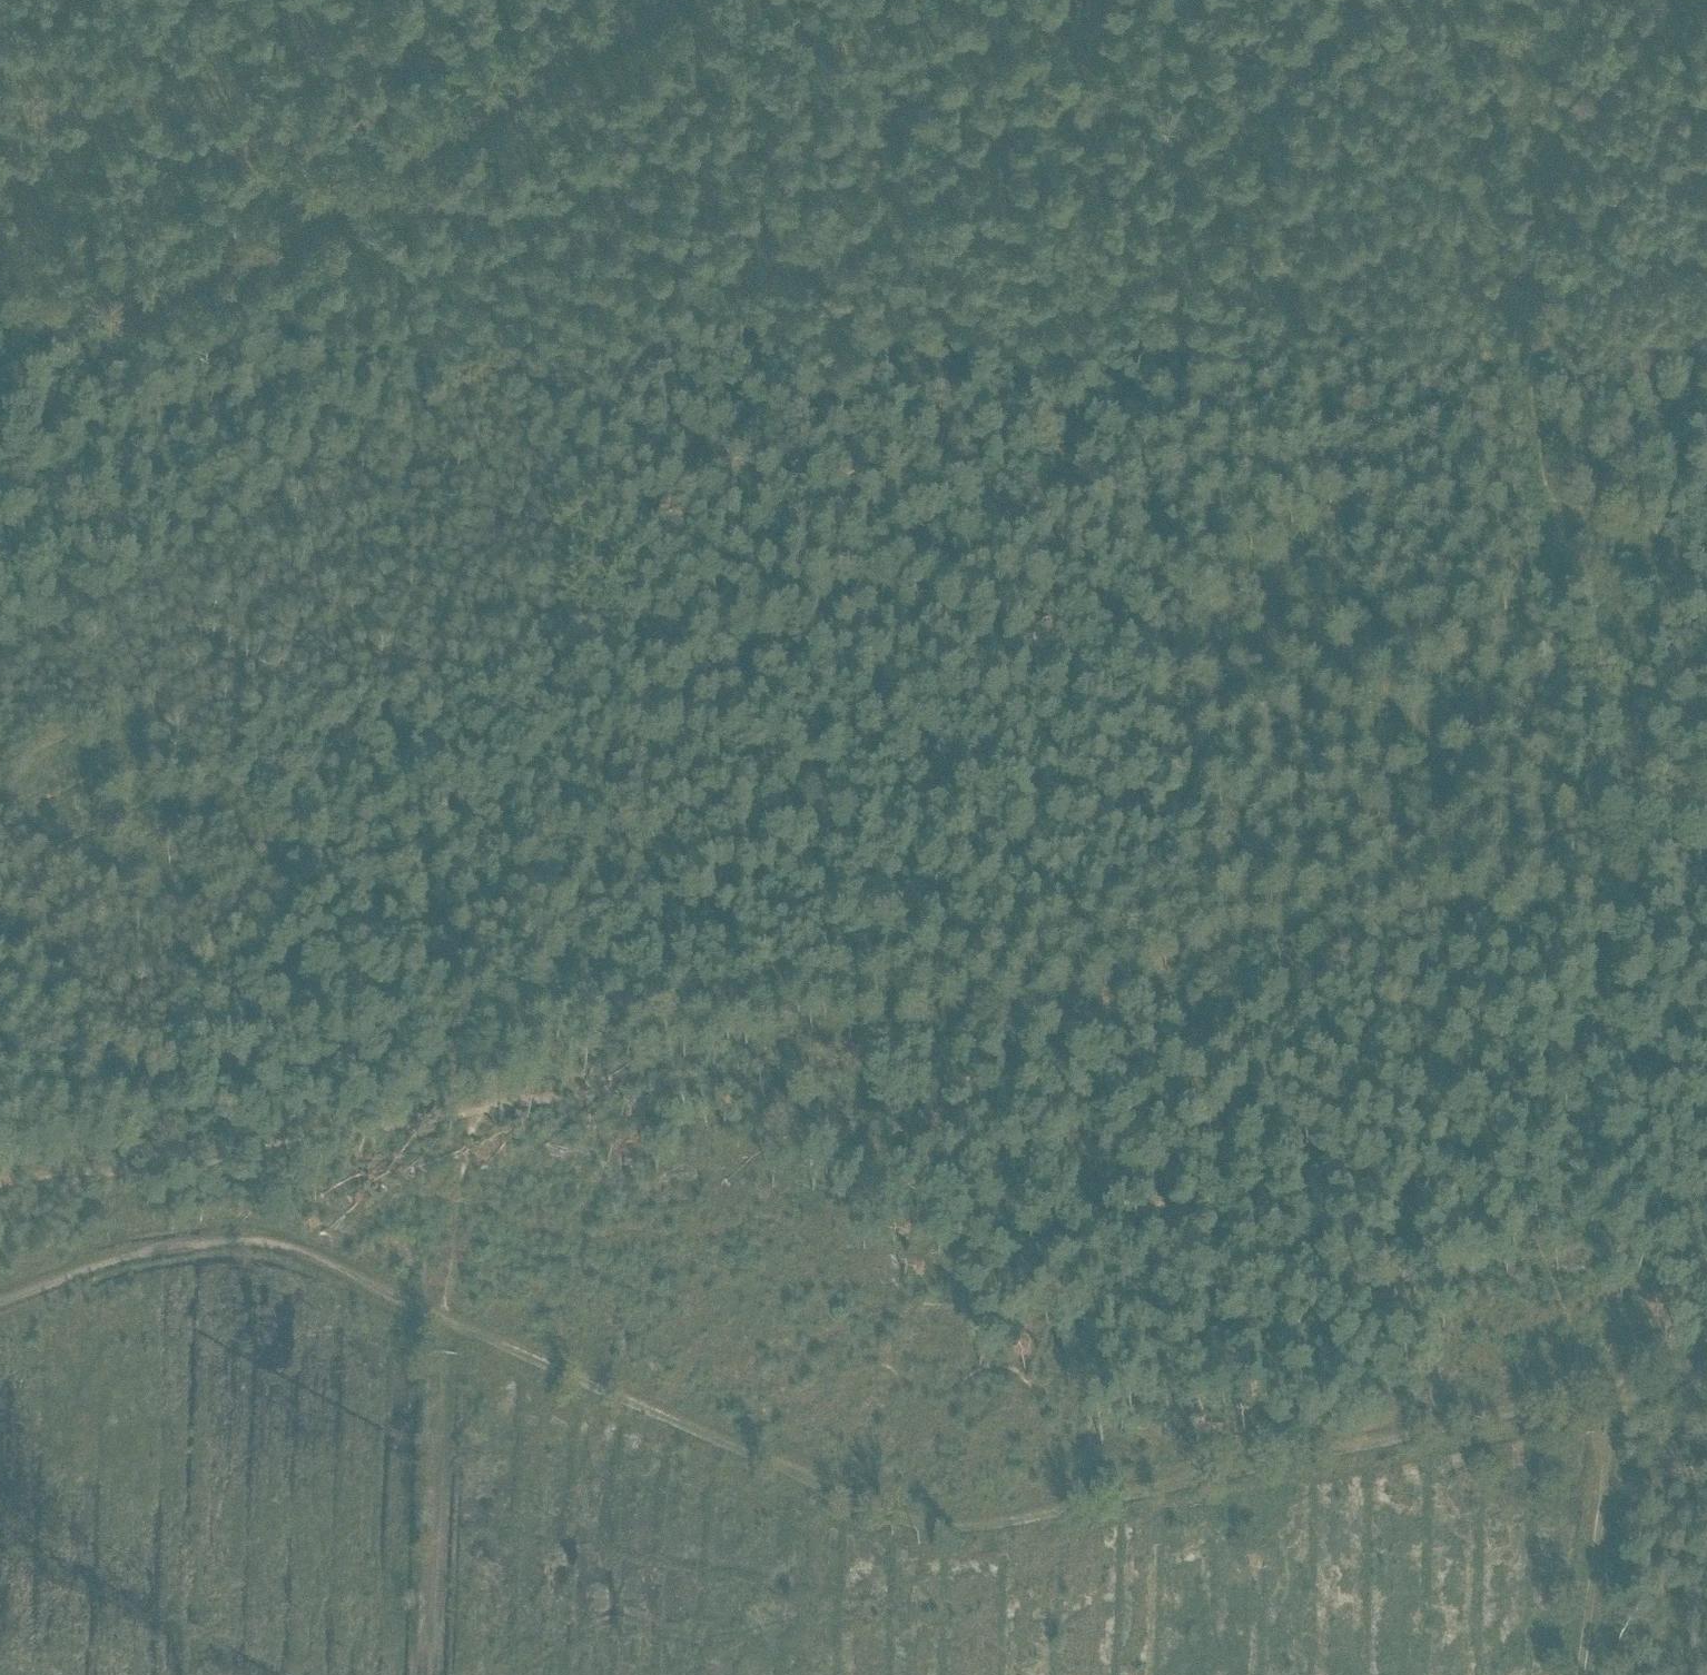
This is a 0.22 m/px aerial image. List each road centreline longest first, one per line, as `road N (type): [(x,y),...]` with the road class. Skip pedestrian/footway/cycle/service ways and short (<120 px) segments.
road 1 (track): [(437,1306),(945,1538),(1611,1407)]
road 2 (track): [(645,0),(0,392)]
road 3 (track): [(1706,519),(1630,524),(1550,513),(1456,0)]
road 4 (track): [(437,1306),(315,1251),(256,1244),(128,1255),(0,1304)]

